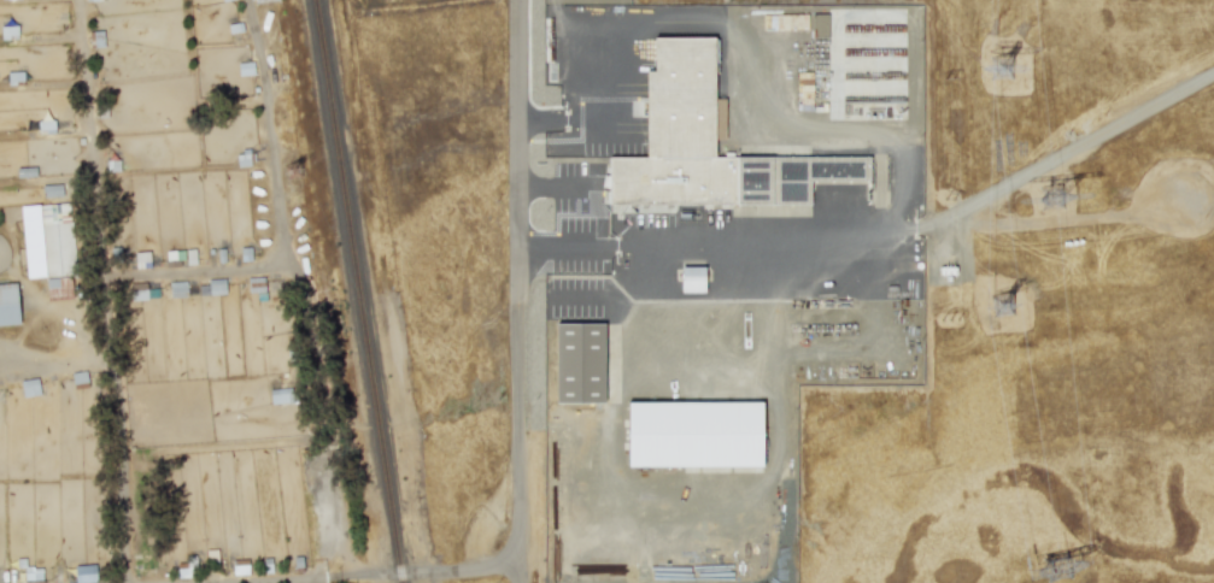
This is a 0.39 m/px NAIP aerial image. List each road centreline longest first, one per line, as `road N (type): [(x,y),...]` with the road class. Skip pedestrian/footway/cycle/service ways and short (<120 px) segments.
road 1 (residential): [(521,570),(518,0)]

